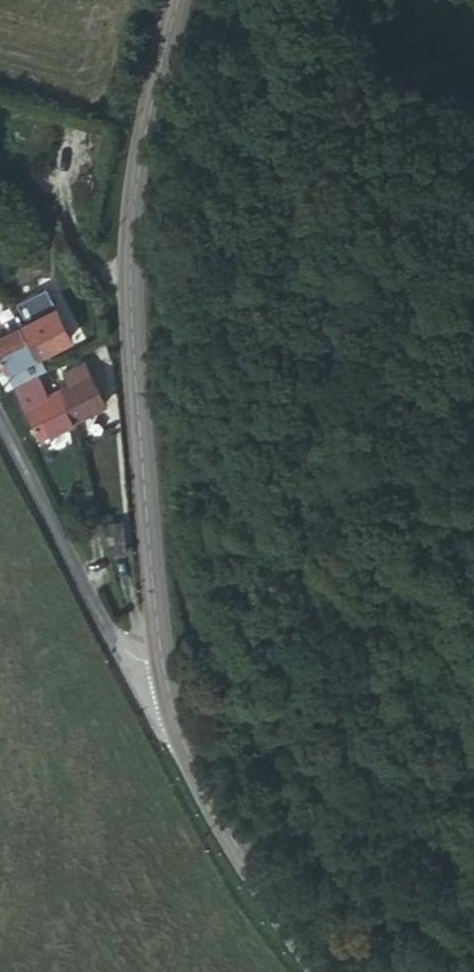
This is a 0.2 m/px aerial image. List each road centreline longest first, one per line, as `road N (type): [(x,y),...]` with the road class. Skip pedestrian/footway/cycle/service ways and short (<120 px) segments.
road 1 (tertiary): [(159,714),(127,223),(134,155),(180,0)]
road 2 (unclassified): [(0,428),(159,714)]
road 3 (tertiary): [(320,971),(159,714)]

